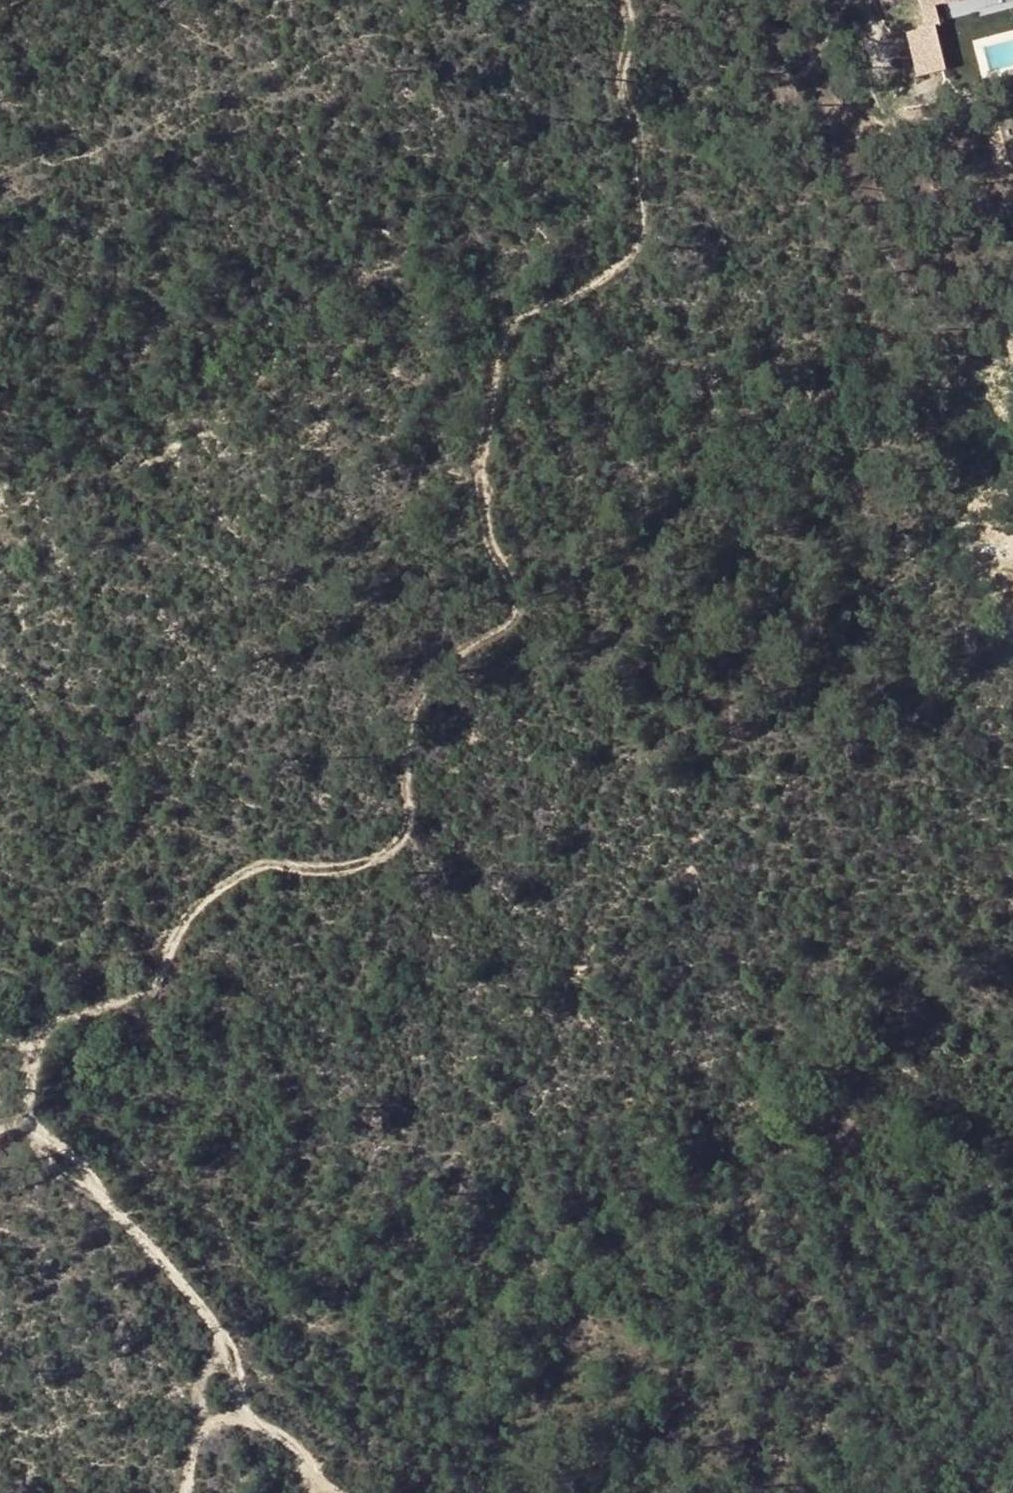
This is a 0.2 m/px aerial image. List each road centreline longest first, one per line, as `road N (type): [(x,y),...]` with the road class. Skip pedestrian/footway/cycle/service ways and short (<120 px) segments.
road 1 (track): [(0,1123),(14,1116),(51,1031),(76,1011),(144,992),(167,967),(191,913),(242,876),(270,866),(332,869),(383,854),(407,837),(408,735),(426,686),(461,649),(510,624),(519,604),(493,544),(484,491),(501,343),(518,319),(631,257),(642,225),(637,137),(624,88),(633,26),(626,0)]
road 2 (track): [(342,1492),(272,1434),(242,1422),(232,1374),(199,1309),(67,1158),(0,1107)]

